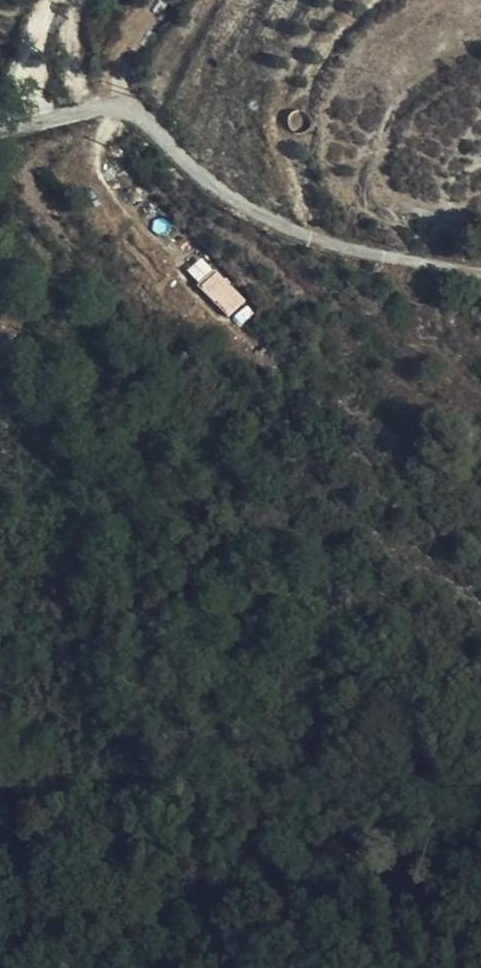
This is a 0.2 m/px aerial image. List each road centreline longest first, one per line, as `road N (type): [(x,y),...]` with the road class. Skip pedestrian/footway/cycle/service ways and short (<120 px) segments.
road 1 (unclassified): [(480,273),(386,257),(256,215),(199,177),(145,121),(113,106),(0,134)]

